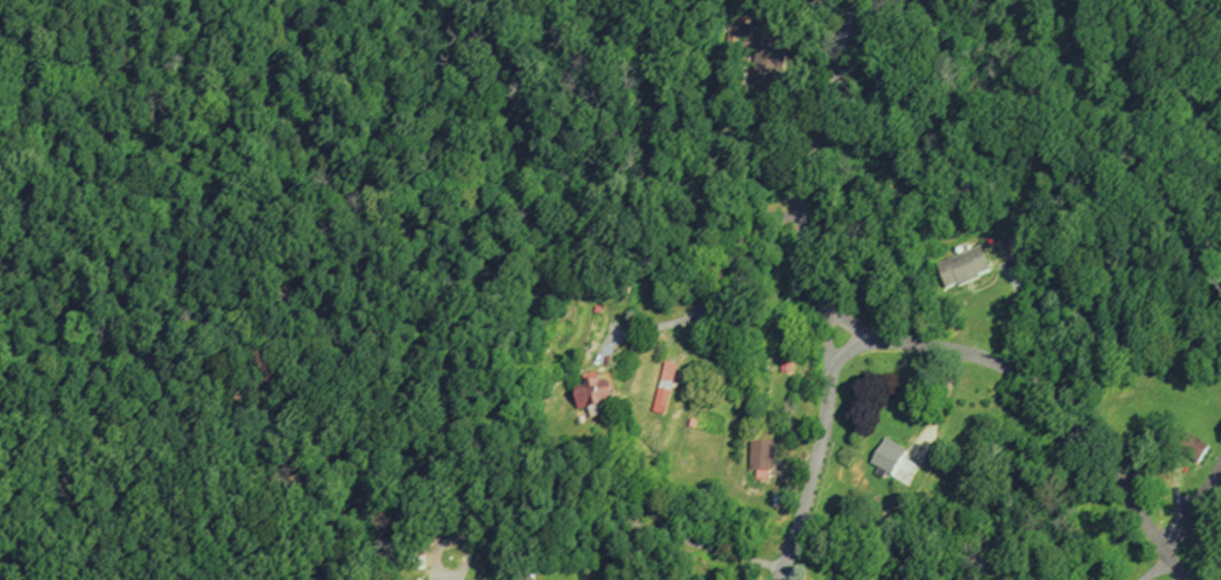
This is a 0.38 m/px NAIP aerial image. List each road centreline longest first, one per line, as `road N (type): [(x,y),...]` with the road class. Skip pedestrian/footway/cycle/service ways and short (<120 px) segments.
road 1 (residential): [(1184,579),(1094,449),(1034,386),(952,349),(827,335)]
road 2 (residential): [(827,335),(802,216),(854,0)]
road 3 (residential): [(827,335),(827,384),(807,498),(776,579)]

